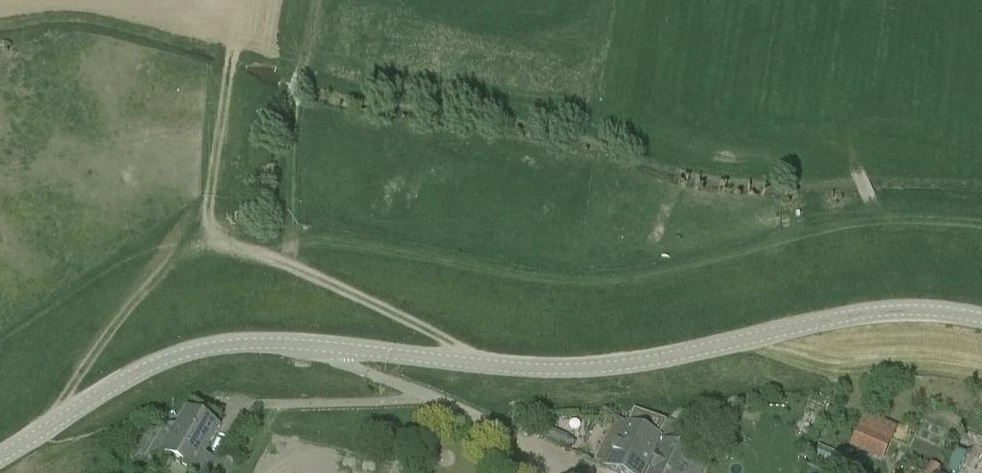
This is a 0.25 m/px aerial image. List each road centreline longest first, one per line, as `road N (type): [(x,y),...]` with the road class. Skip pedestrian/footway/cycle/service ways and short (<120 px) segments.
road 1 (tertiary): [(0,458),(171,357),(221,344),(534,371),(615,370),(876,318),(981,327)]
road 2 (track): [(232,59),(209,200),(221,241),(307,273),(491,366)]

